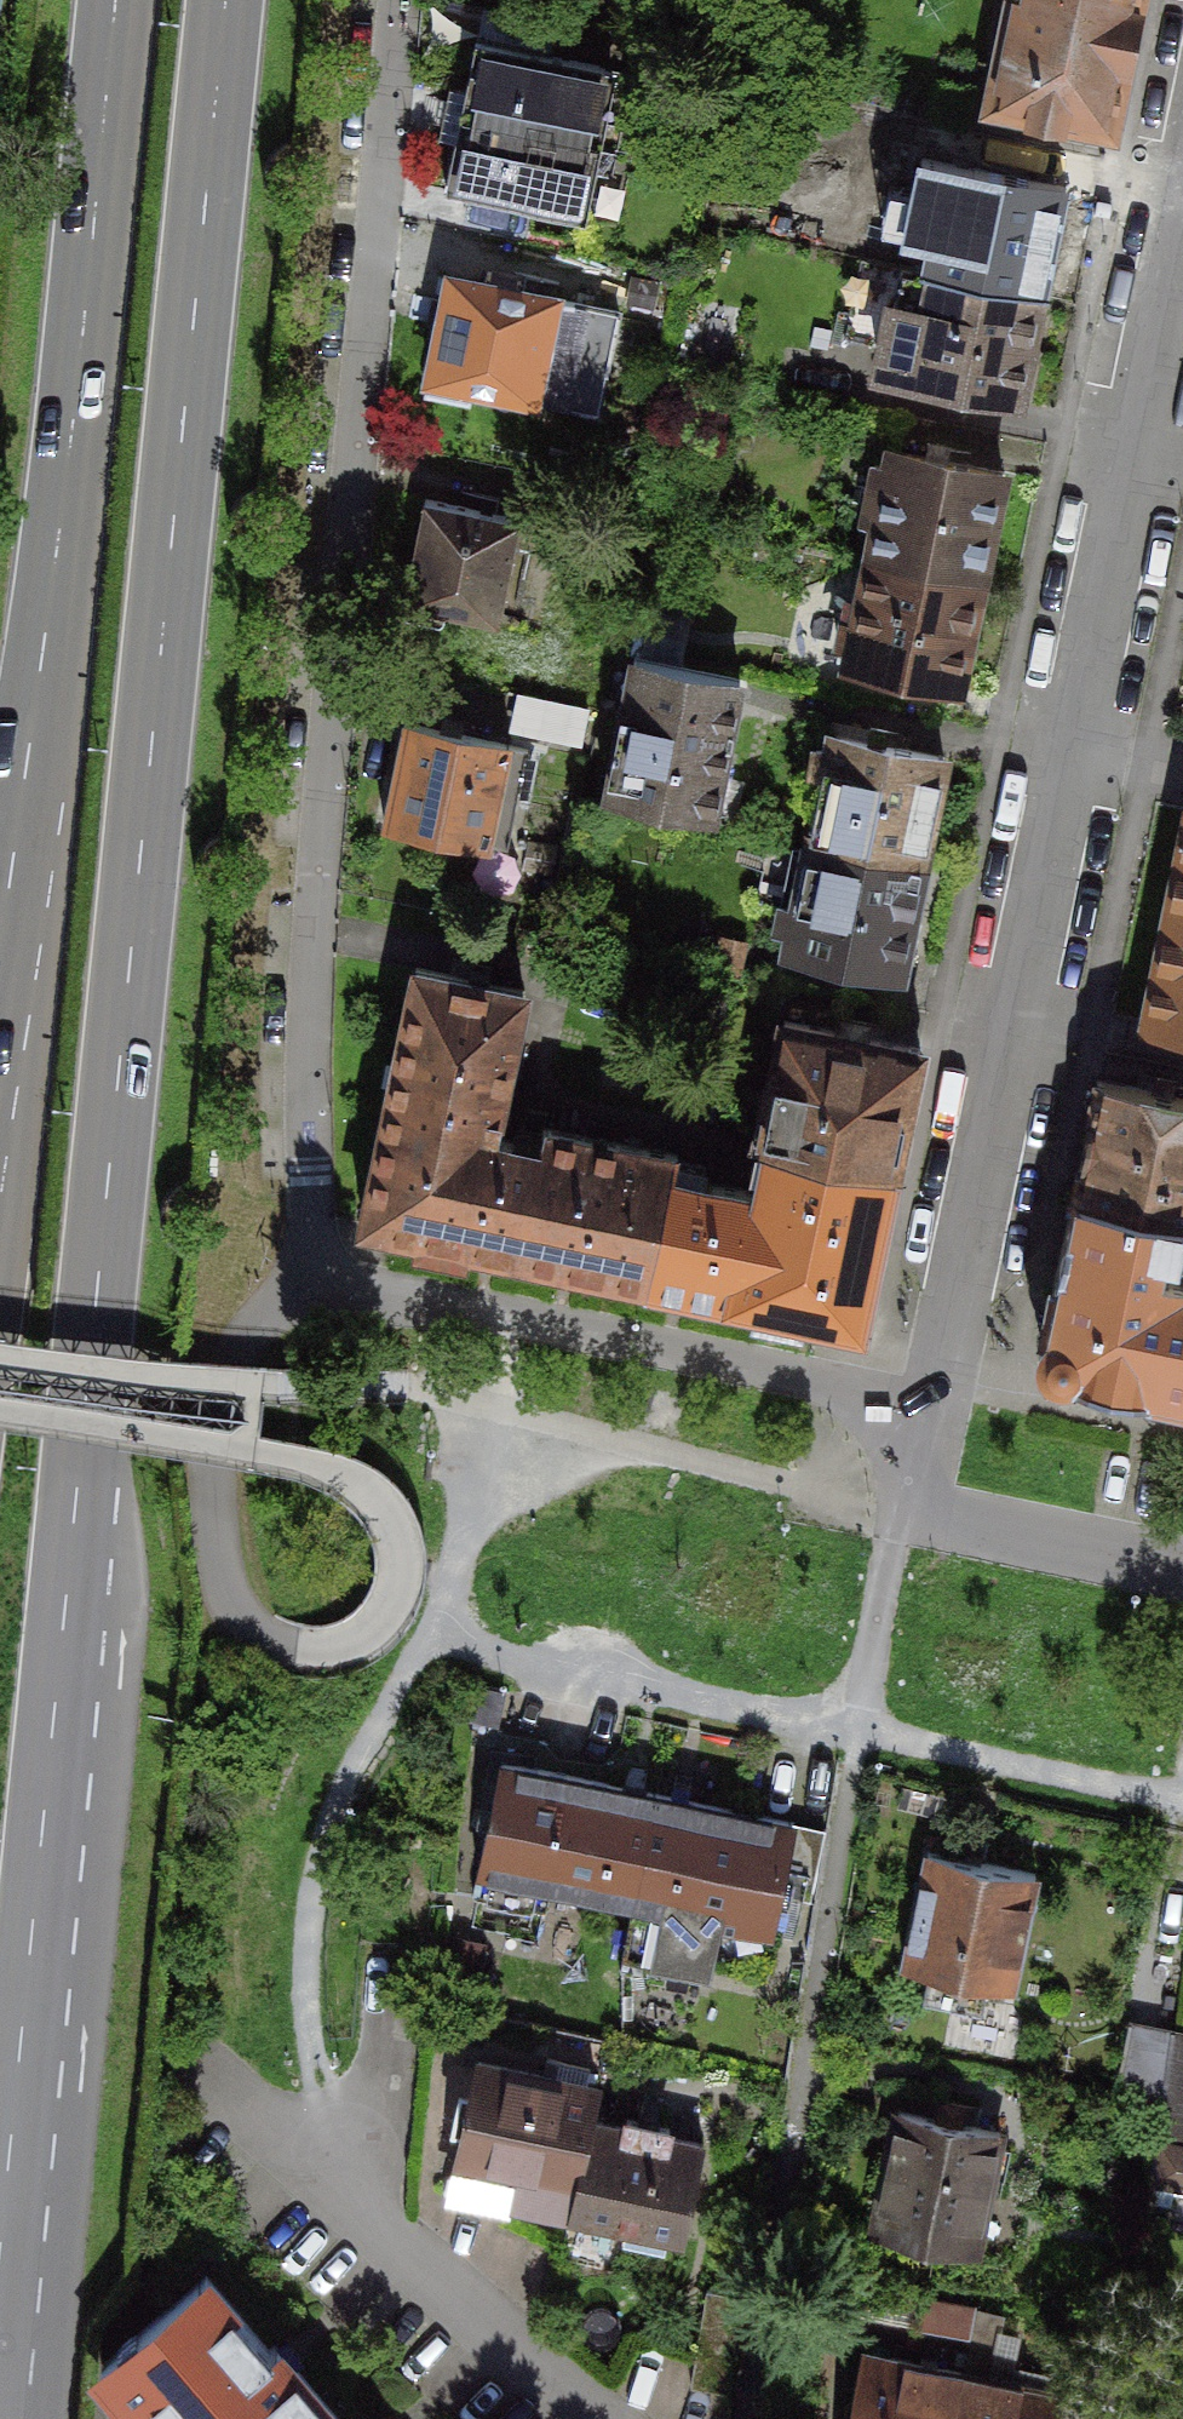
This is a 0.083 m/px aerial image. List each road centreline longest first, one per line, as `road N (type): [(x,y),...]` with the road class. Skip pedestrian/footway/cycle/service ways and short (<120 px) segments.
road 1 (primary): [(0,2262),(225,0)]
road 2 (residential): [(319,1251),(318,847),(405,0)]
road 3 (residential): [(1182,220),(920,1396)]
road 4 (primary): [(113,0),(56,546),(0,922)]
road 5 (residential): [(920,1396),(431,1302),(319,1251)]
road 6 (residential): [(1182,1566),(904,1503),(920,1396)]
road 7 (residential): [(332,2172),(388,2249),(581,2418)]

